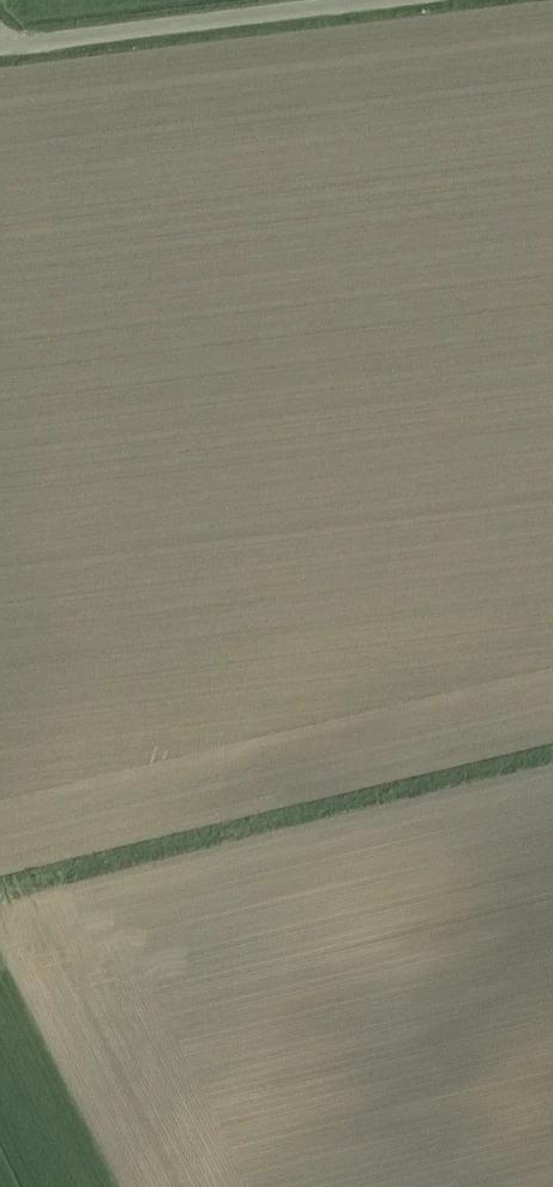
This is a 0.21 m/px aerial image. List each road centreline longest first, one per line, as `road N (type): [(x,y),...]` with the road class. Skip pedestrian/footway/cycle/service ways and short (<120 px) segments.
road 1 (track): [(15,907),(552,779)]
road 2 (unclassified): [(0,38),(378,0)]

